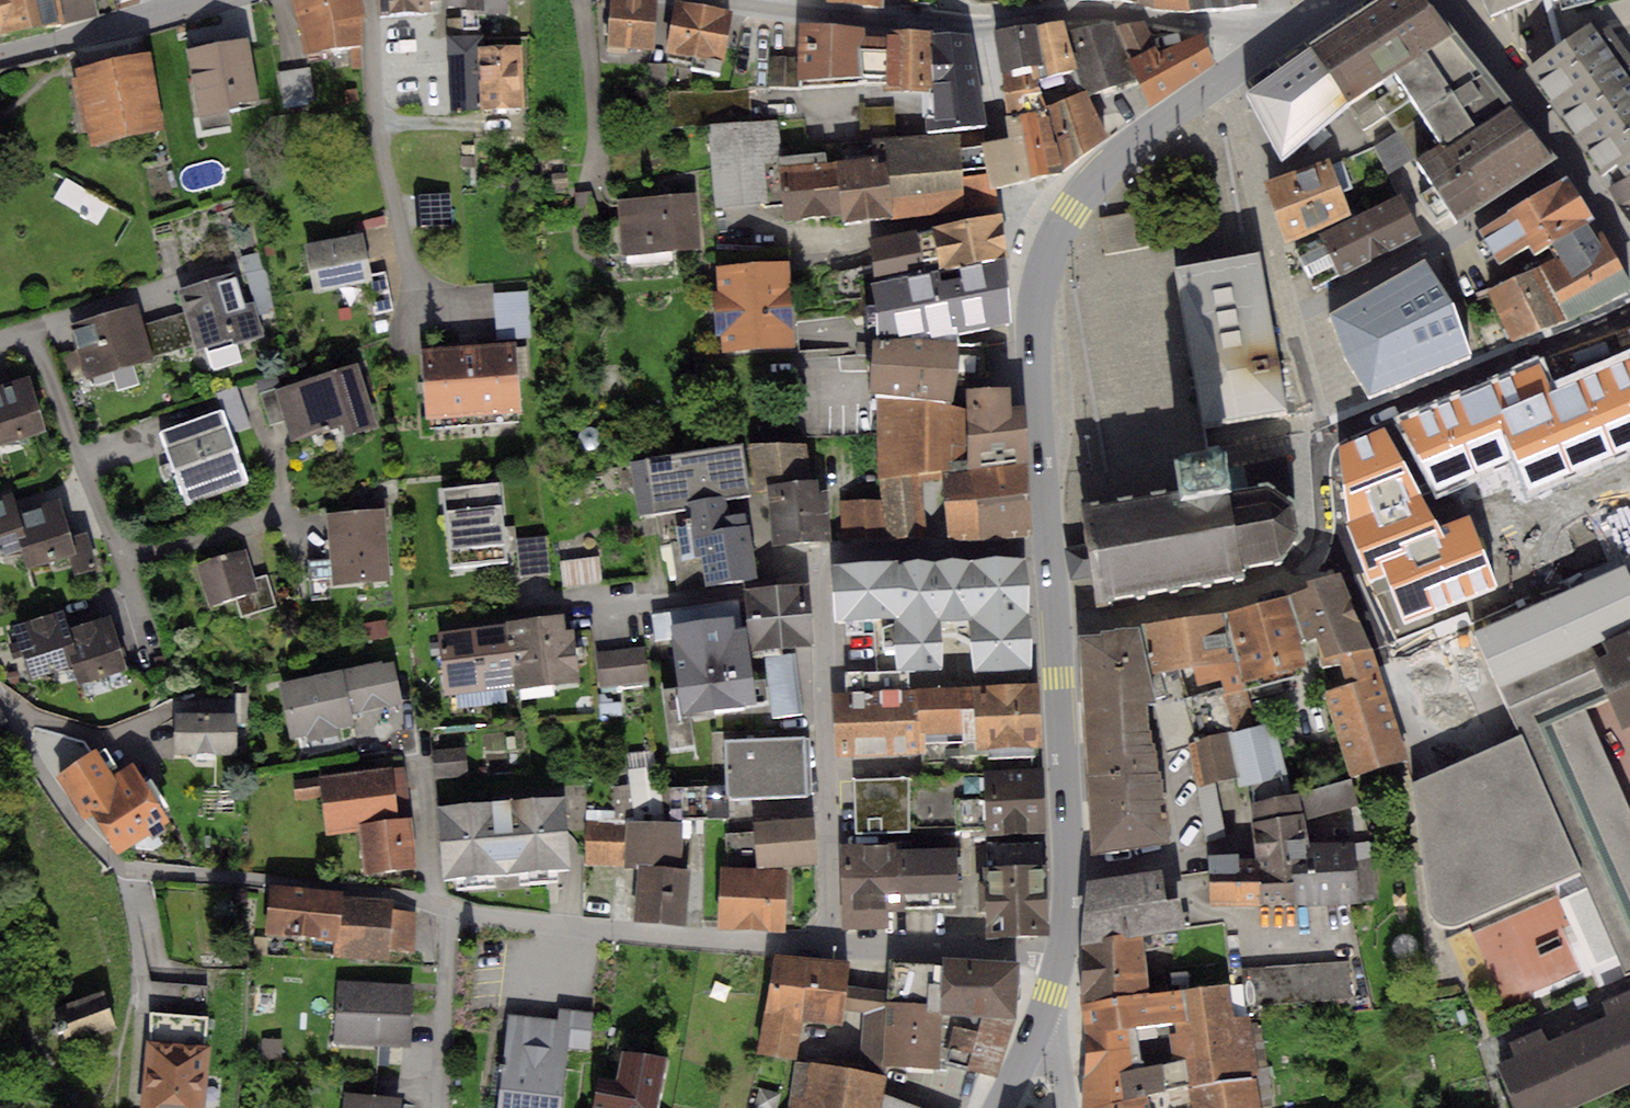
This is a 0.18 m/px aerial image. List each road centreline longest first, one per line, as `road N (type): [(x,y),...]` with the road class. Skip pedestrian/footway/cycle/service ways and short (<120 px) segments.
road 1 (residential): [(0,702),(66,809),(104,852),(134,871),(373,890),(466,913),(633,936),(829,949)]
road 2 (residential): [(829,949),(817,557),(1051,549)]
road 3 (primary): [(1268,49),(1108,163),(1054,230),(1041,267),(1034,342),(1051,549)]
road 4 (residential): [(1268,49),(1235,26),(1096,10),(970,25),(752,0)]
road 5 (residential): [(1056,630),(1295,576),(1317,536),(1311,443)]
road 6 (residential): [(1311,443),(1629,300)]
road 7 (primary): [(1056,630),(1070,860),(1062,958)]
road 8 (residential): [(1287,319),(1571,164)]
road 9 (residential): [(0,342),(22,339),(40,352),(125,570)]
road 10 (residential): [(829,949),(1062,958)]
road 11 (residential): [(209,0),(0,53)]
road 12 (residential): [(1287,319),(1235,117)]
road 13 (residential): [(1452,0),(1571,164)]
road 14 (residential): [(1311,443),(1287,319)]

